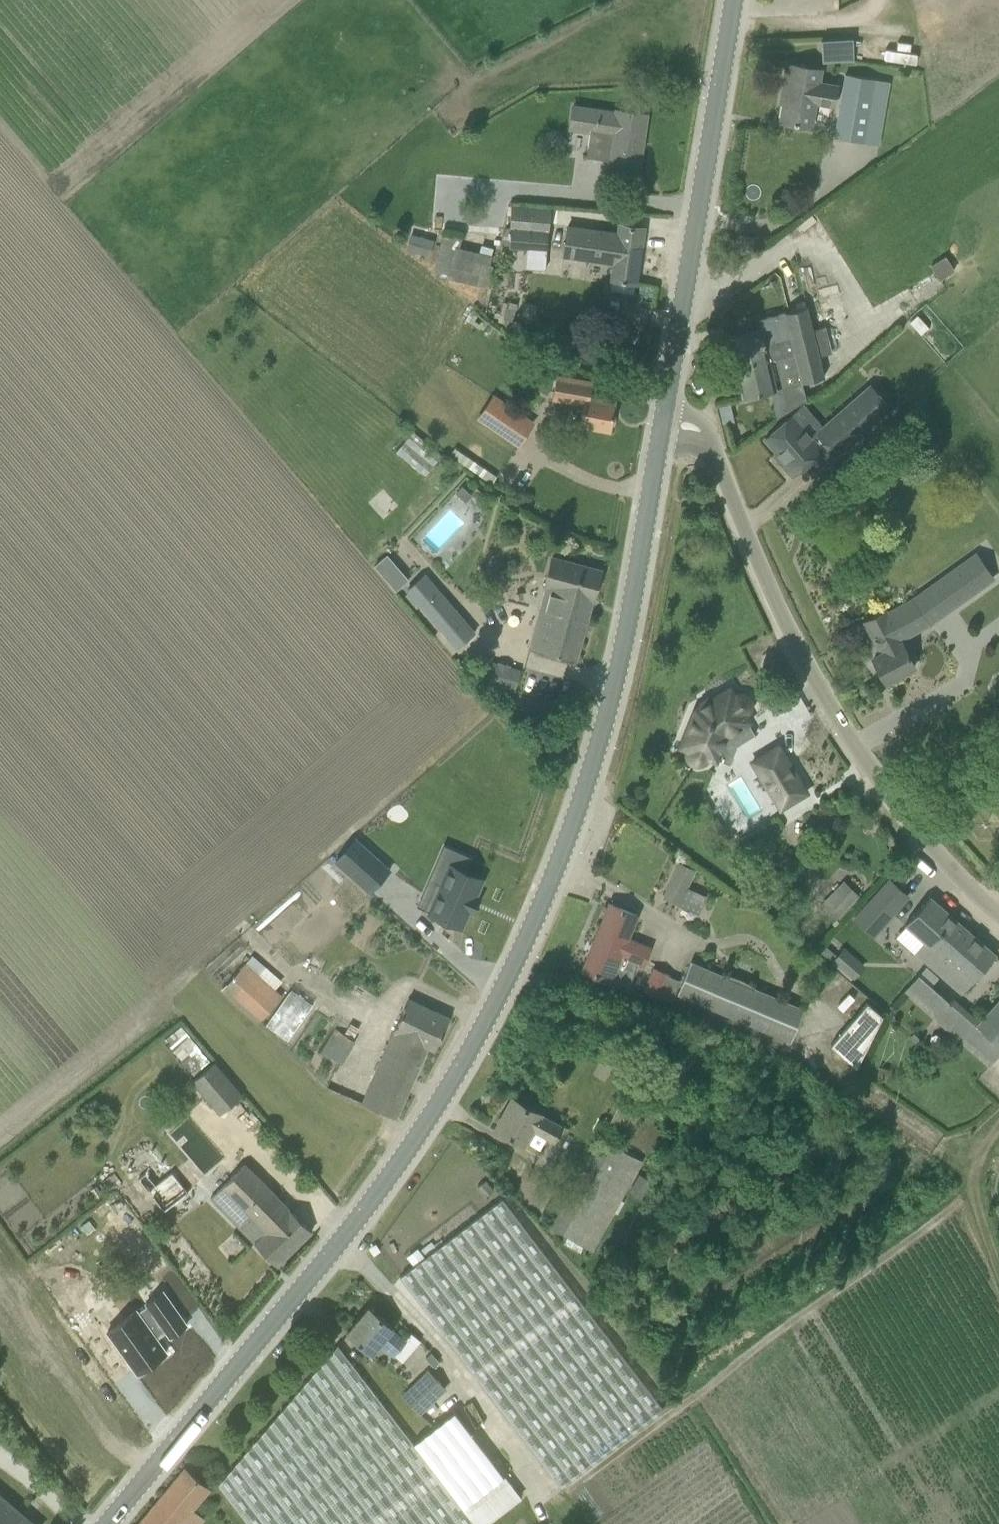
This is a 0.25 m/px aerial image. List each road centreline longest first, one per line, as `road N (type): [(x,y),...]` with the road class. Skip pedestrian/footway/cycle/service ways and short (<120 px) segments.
road 1 (tertiary): [(108,1523),(359,1221),(492,1014),(559,865),(610,706),(664,423)]
road 2 (unclassified): [(998,916),(884,786),(788,631),(711,443),(692,428),(664,423)]
road 3 (tertiary): [(664,423),(735,0)]

